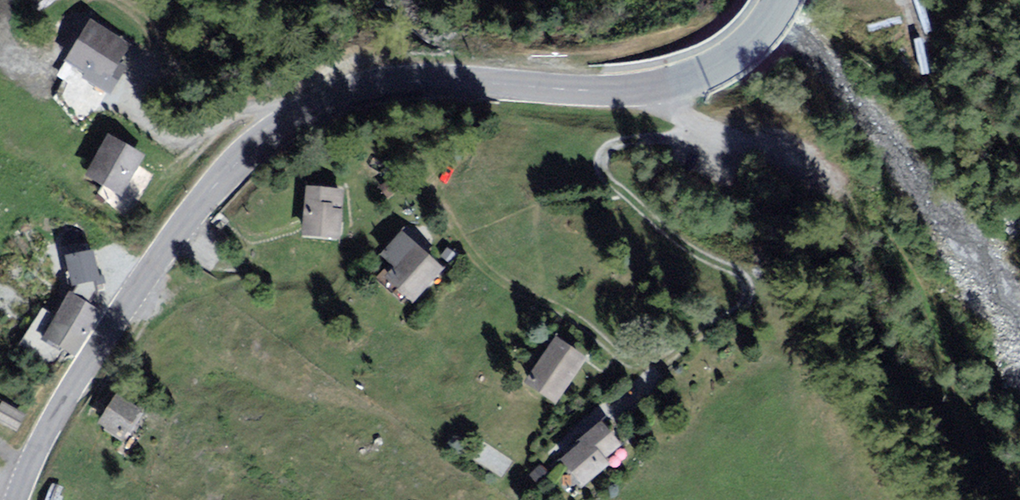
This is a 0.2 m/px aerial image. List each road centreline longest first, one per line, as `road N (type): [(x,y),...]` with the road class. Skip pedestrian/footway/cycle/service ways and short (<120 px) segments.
road 1 (tertiary): [(780,0),(745,45),(703,75),(583,89),(407,83),(348,95),(290,121),(216,182),(123,309),(59,408),(18,499)]
road 2 (track): [(560,447),(747,300),(747,281),(676,237),(607,178),(602,162),(607,147),(708,123)]
road 3 (track): [(651,86),(737,143),(820,179),(913,304),(962,406),(1019,467)]

